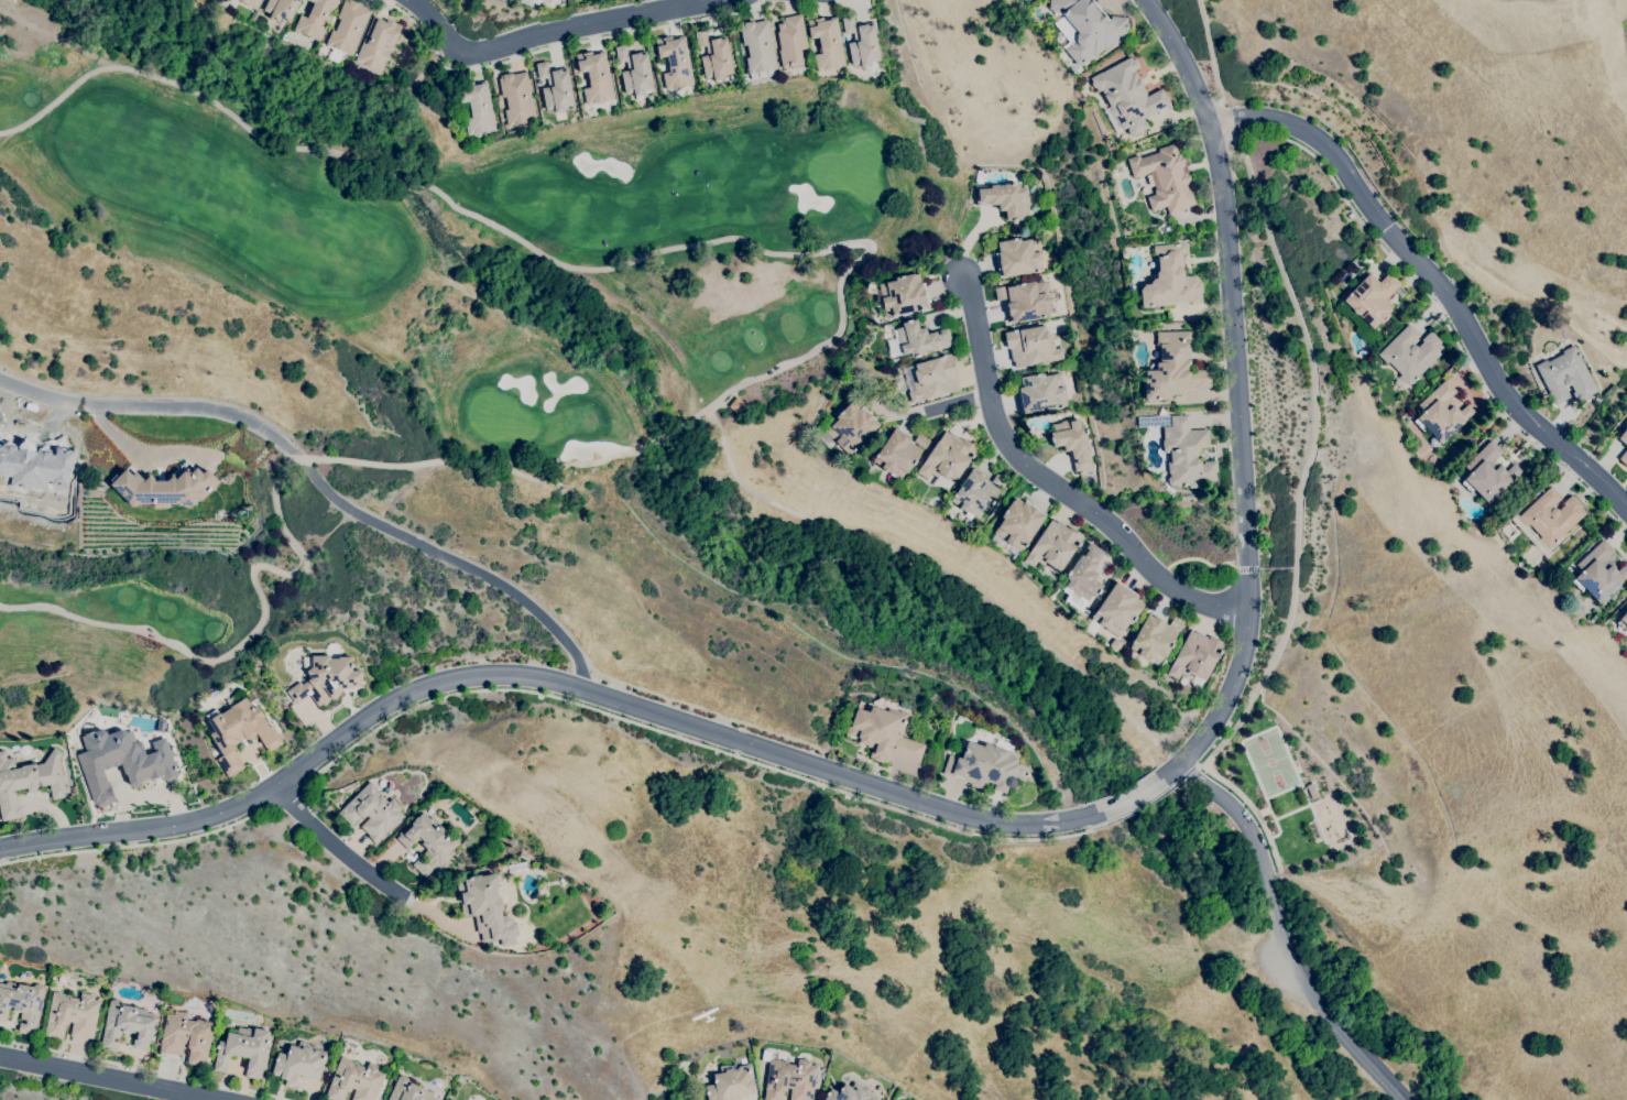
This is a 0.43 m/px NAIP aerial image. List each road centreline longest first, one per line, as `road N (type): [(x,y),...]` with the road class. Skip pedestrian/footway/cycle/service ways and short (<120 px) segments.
road 1 (track): [(680,426),(745,381),(833,338),(842,324),(844,272),(867,242),(798,254),(733,237),(607,268),(570,265),(354,150),(281,144),(206,94),(130,67),(101,68),(44,112),(0,131)]
road 2 (residential): [(0,847),(199,820),(277,791),(413,688),(491,672),(582,687),(1000,821),(1050,825),(1110,809)]
road 3 (residential): [(1150,0),(1197,86),(1226,199),(1251,610),(1241,667)]
road 4 (residential): [(0,377),(78,403),(214,405),(258,421),(354,510),(525,598),(560,630),(581,665)]
road 5 (residential): [(1626,505),(1514,400),(1448,288),(1387,227),(1331,148),(1282,119),(1210,126)]
road 6 (track): [(0,605),(52,606),(153,633),(205,660),(226,655),(266,612),(261,563),(297,575),(309,567),(279,511),(276,480),(292,457)]
road 7 (residential): [(1251,610),(1186,596),(1120,529),(1015,454),(995,416),(979,320),(961,274)]
road 8 (residential): [(1179,764),(1248,824),(1289,943),(1315,992),(1407,1099)]
road 9 (track): [(310,457),(385,465),(467,459),(549,481),(565,464),(651,443)]
road 10 (residential): [(418,0),(459,52),(471,55),(705,0)]
road 11 (residential): [(0,1055),(224,1099)]
road 12 (residential): [(277,791),(410,897)]
road 13 (residential): [(1154,784),(1204,738),(1241,667)]

